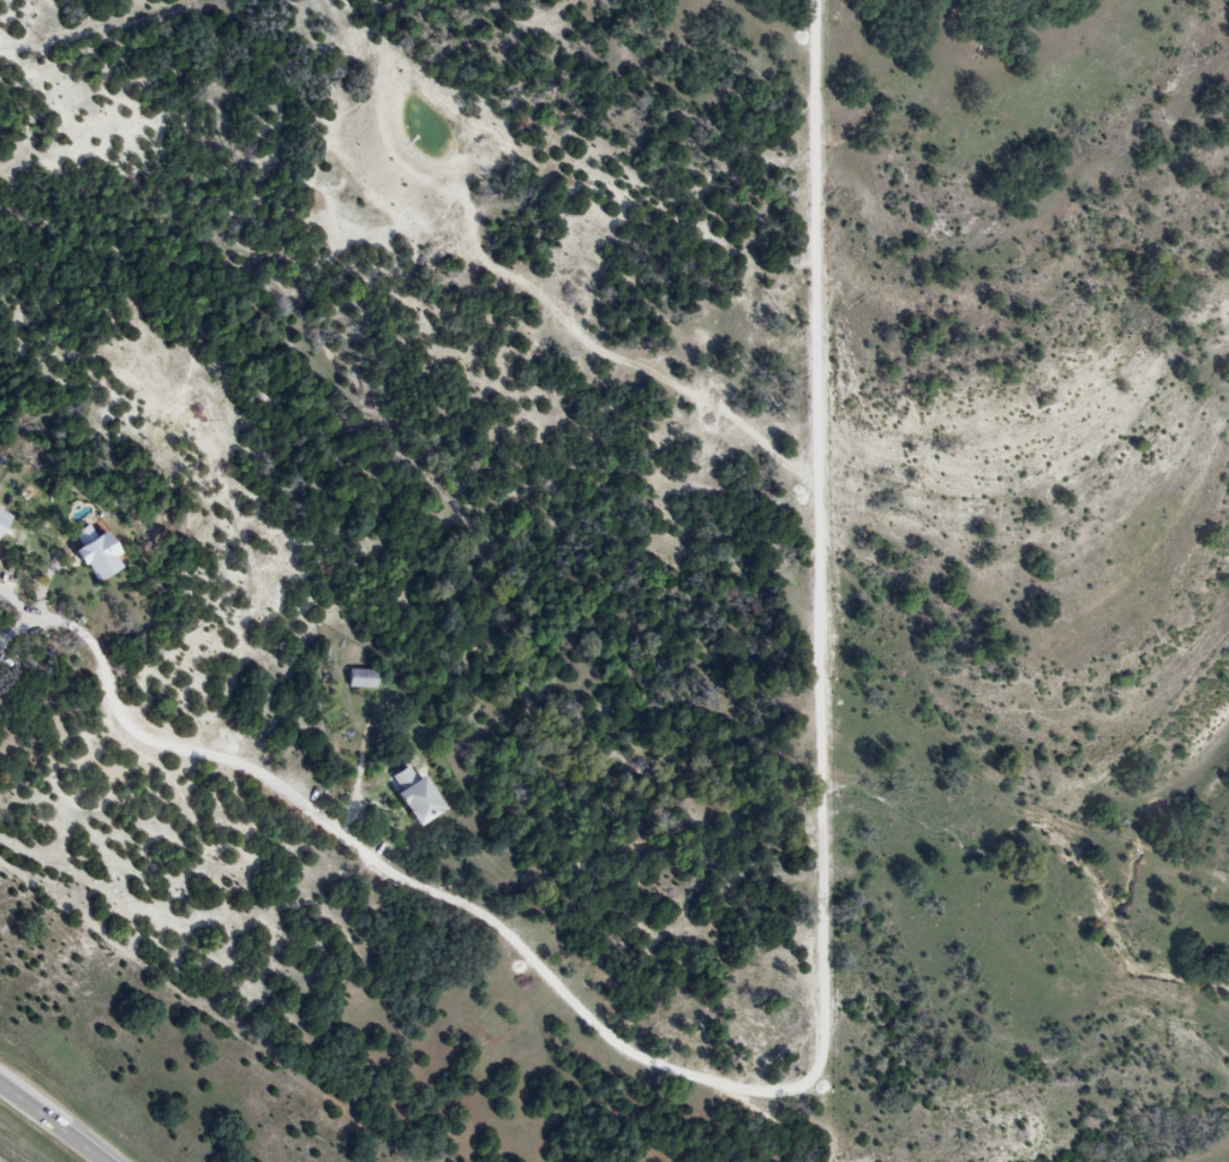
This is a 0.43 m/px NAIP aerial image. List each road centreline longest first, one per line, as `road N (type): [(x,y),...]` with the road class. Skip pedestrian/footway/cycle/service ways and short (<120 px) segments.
road 1 (motorway): [(109,1161),(0,1078)]

